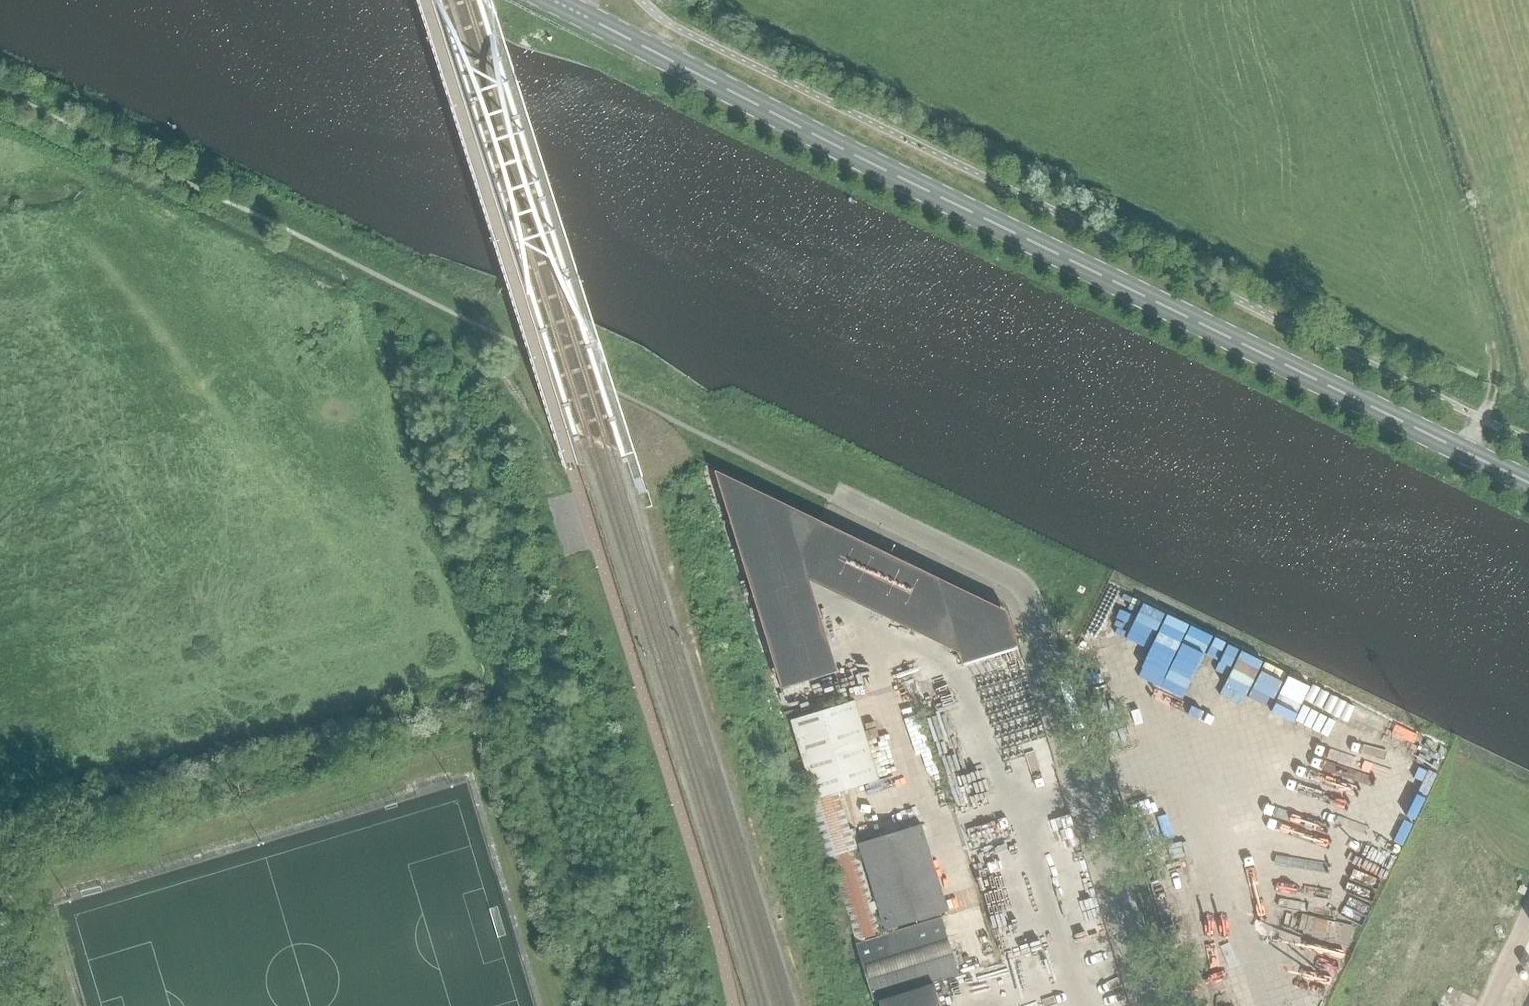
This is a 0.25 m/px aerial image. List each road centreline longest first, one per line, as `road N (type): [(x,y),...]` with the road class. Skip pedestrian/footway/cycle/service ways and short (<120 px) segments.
road 1 (primary): [(1528,484),(552,0)]
road 2 (unclassified): [(1147,1005),(1040,617),(1007,577),(832,498)]

